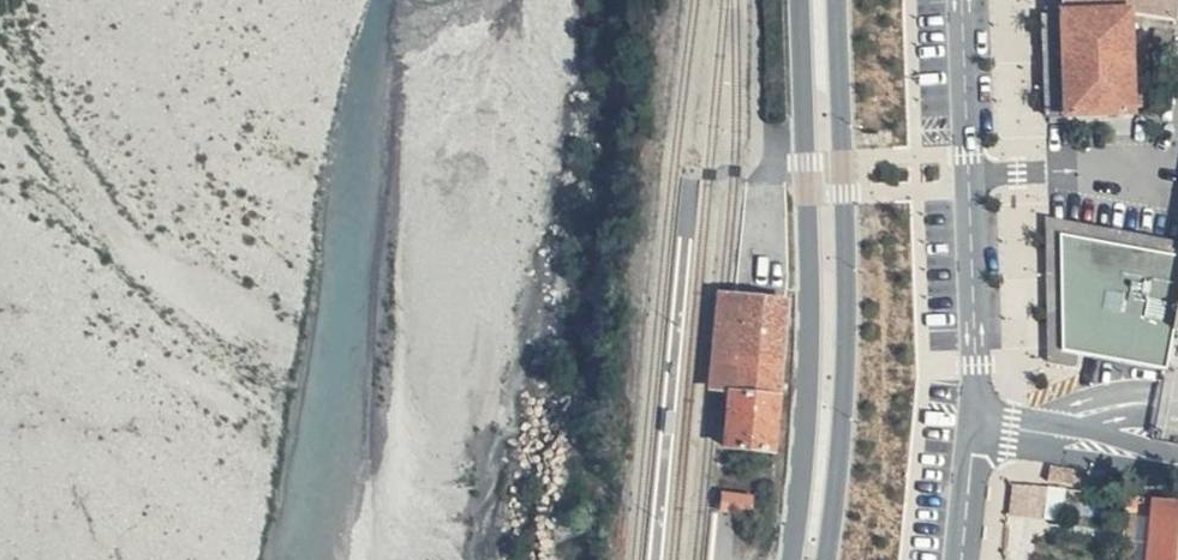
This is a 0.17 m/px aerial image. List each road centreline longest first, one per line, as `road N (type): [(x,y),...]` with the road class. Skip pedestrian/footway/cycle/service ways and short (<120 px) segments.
road 1 (primary): [(825,559),(847,362),(838,0)]
road 2 (primary): [(798,0),(806,299),(789,559)]
road 3 (unclassified): [(966,0),(977,433)]
road 4 (unclassified): [(977,433),(1177,462)]
road 5 (unclassified): [(977,433),(965,559)]

